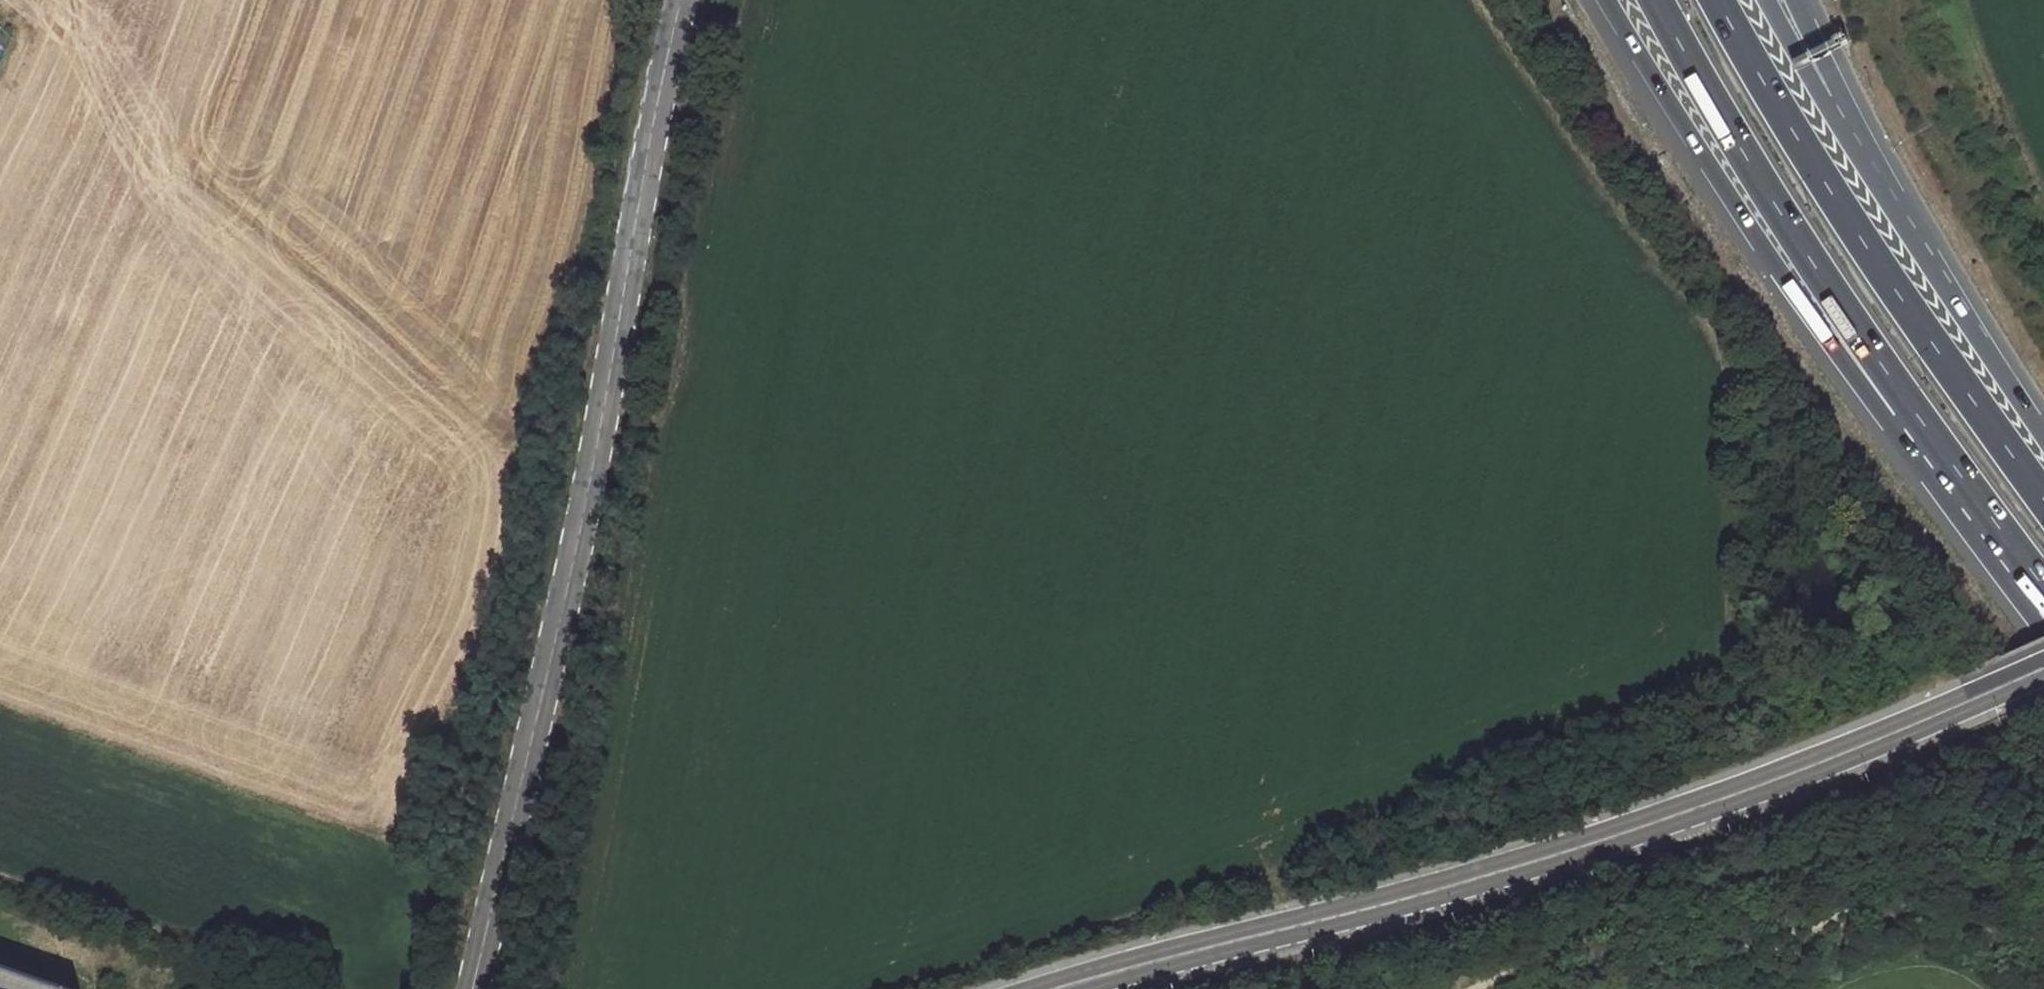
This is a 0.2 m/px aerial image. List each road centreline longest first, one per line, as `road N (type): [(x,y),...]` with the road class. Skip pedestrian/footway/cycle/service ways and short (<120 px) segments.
road 1 (residential): [(1058,988),(1507,869),(1763,786),(2043,668)]
road 2 (unclassified): [(470,988),(593,460),(682,0)]
road 3 (motorway): [(1607,0),(1798,294),(2035,576)]
road 4 (motorway): [(1657,0),(1816,268),(2035,576)]
road 5 (motorway): [(2043,499),(1865,245),(1719,0)]
road 6 (motorway): [(2043,447),(1824,100)]

